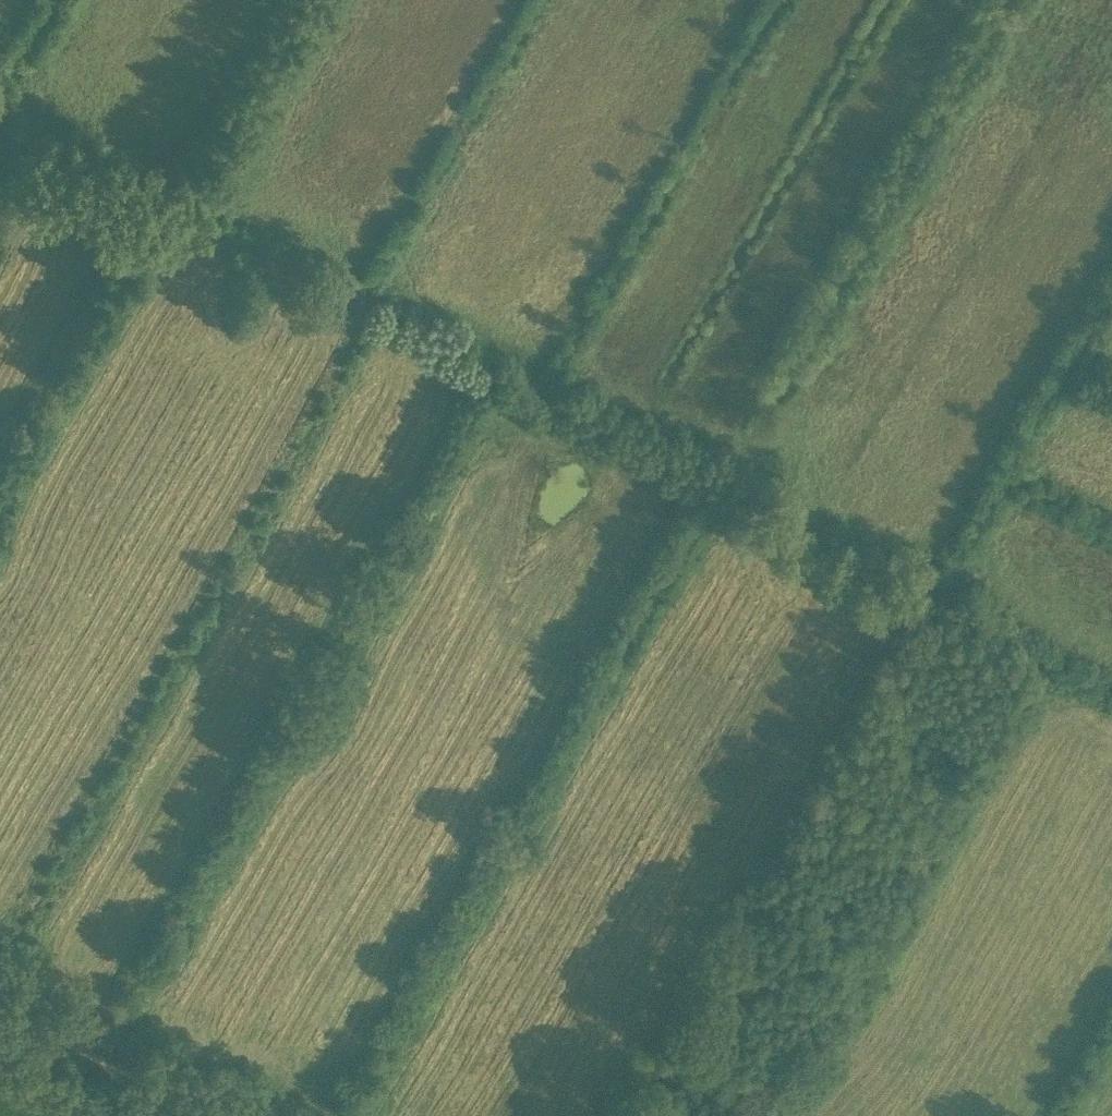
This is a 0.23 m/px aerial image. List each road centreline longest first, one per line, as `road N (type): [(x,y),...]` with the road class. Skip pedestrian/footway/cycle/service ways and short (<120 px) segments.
road 1 (track): [(215,1115),(0,1003)]

